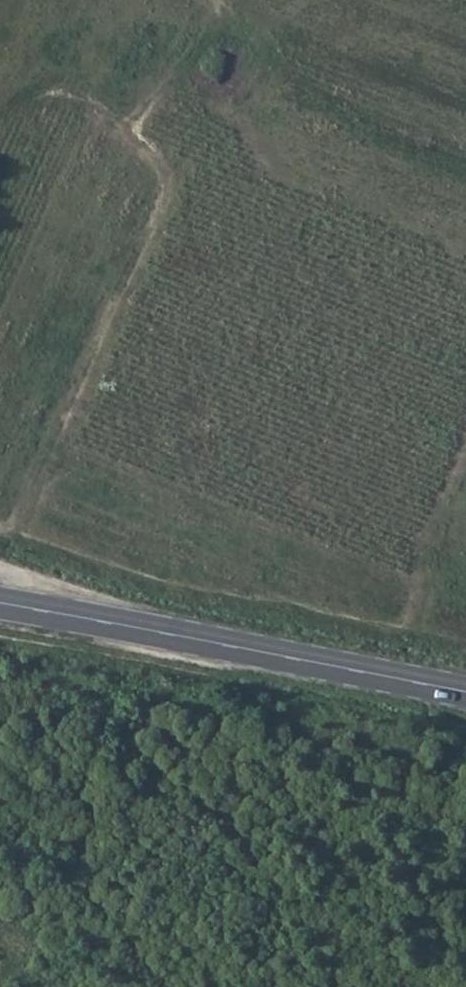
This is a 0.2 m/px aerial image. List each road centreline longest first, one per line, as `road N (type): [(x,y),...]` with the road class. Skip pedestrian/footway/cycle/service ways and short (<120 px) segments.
road 1 (secondary): [(465,695),(0,607)]

